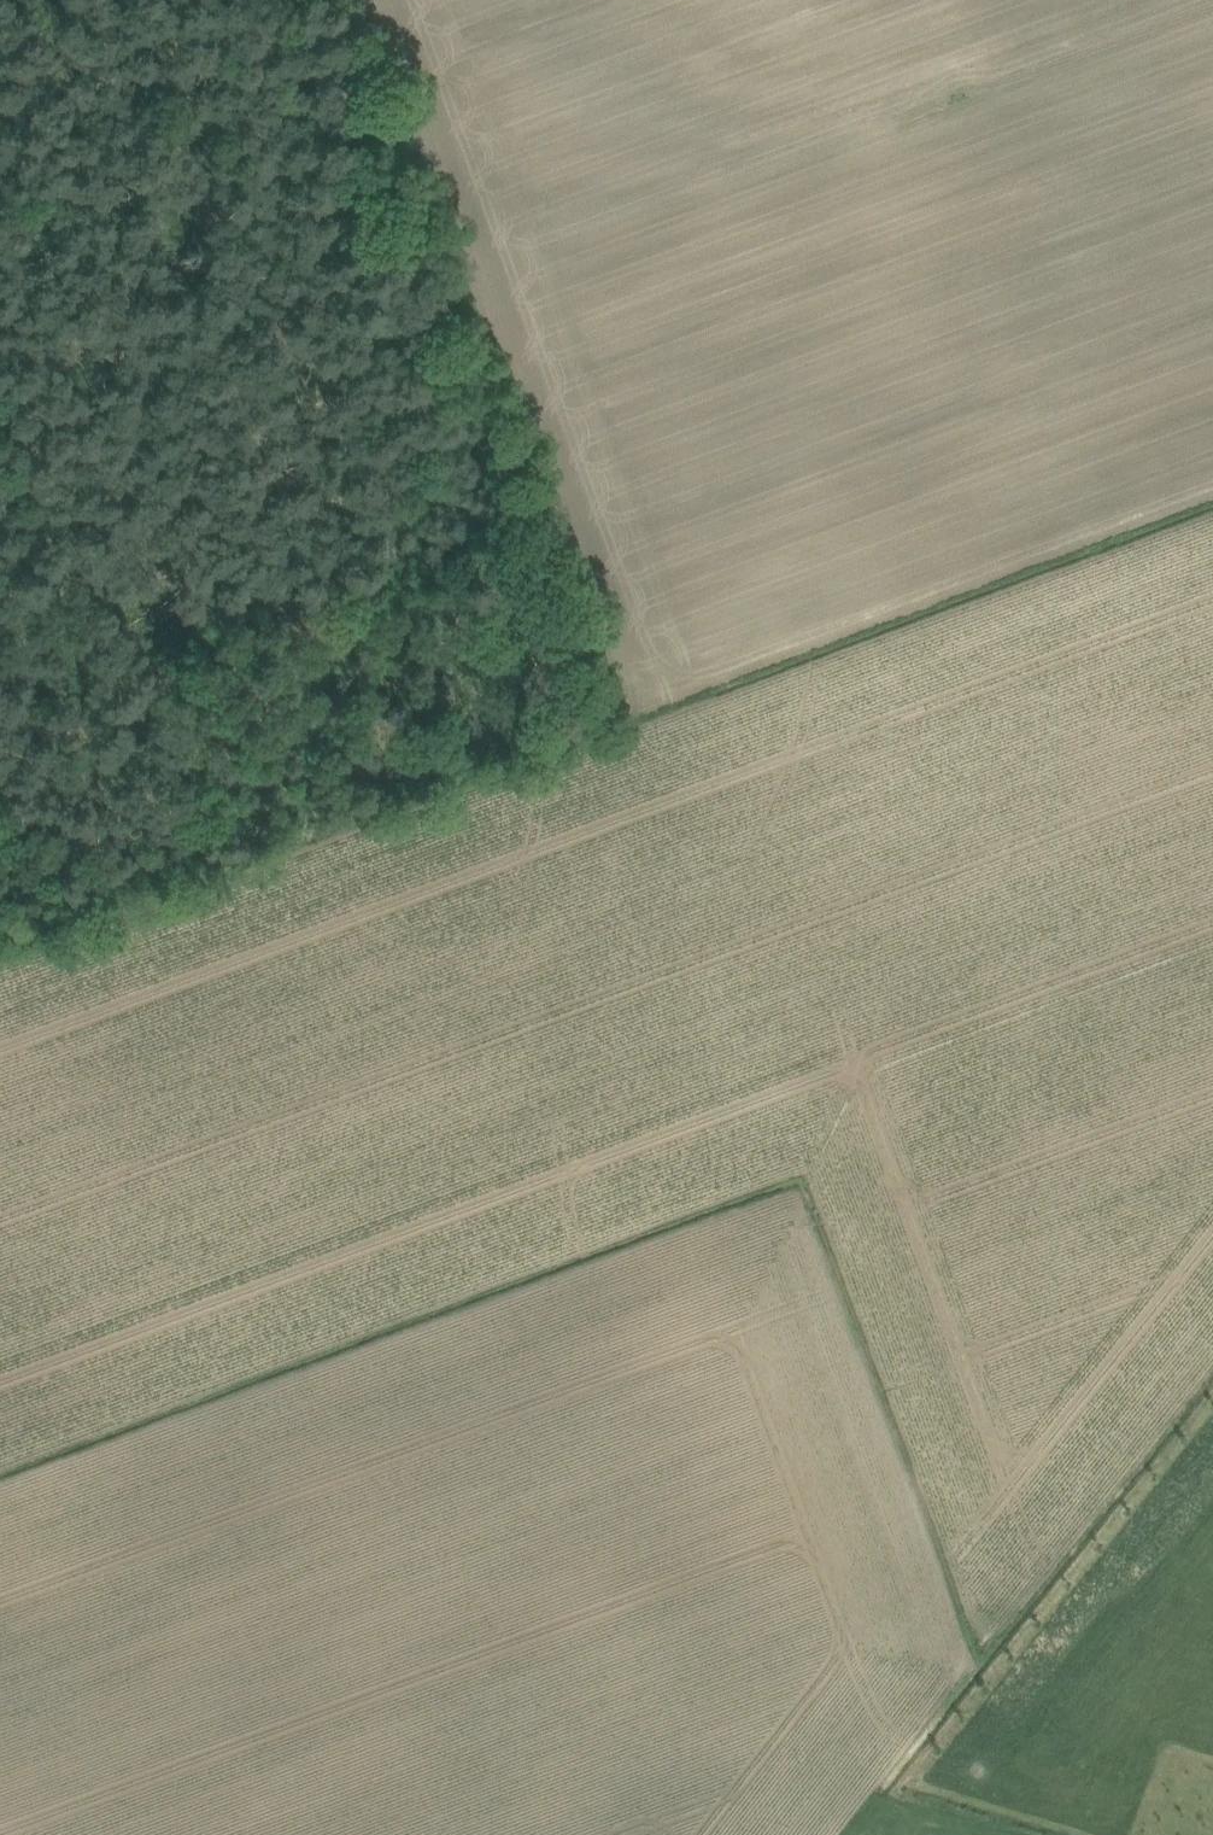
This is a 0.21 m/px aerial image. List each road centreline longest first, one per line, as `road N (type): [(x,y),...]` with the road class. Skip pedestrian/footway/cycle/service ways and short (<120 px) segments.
road 1 (track): [(1212,1348),(824,1834)]

